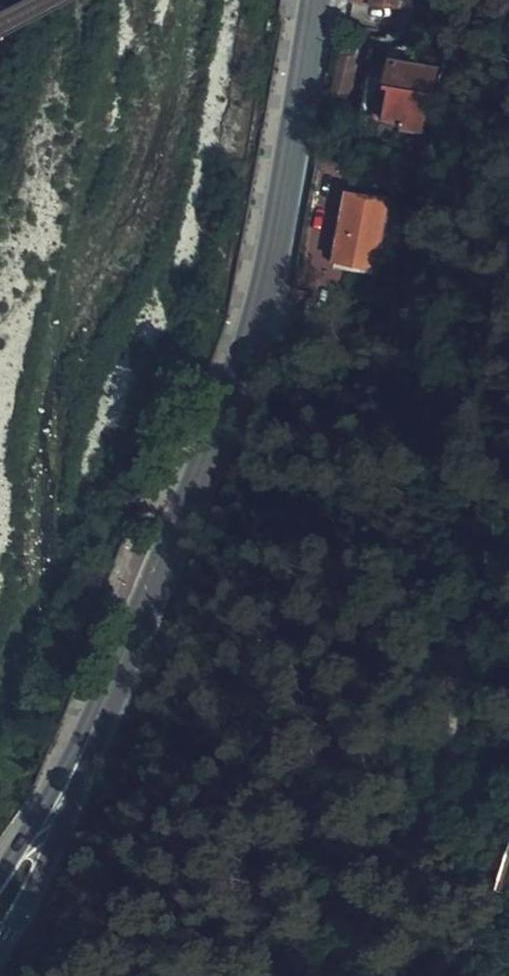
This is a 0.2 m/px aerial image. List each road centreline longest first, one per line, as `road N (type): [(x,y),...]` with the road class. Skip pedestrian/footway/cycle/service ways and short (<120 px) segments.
road 1 (tertiary): [(311,0),(248,335),(101,718)]
road 2 (track): [(508,612),(354,975)]
road 3 (tertiary): [(0,945),(59,830),(101,718)]
road 4 (tertiary): [(101,718),(0,875)]

